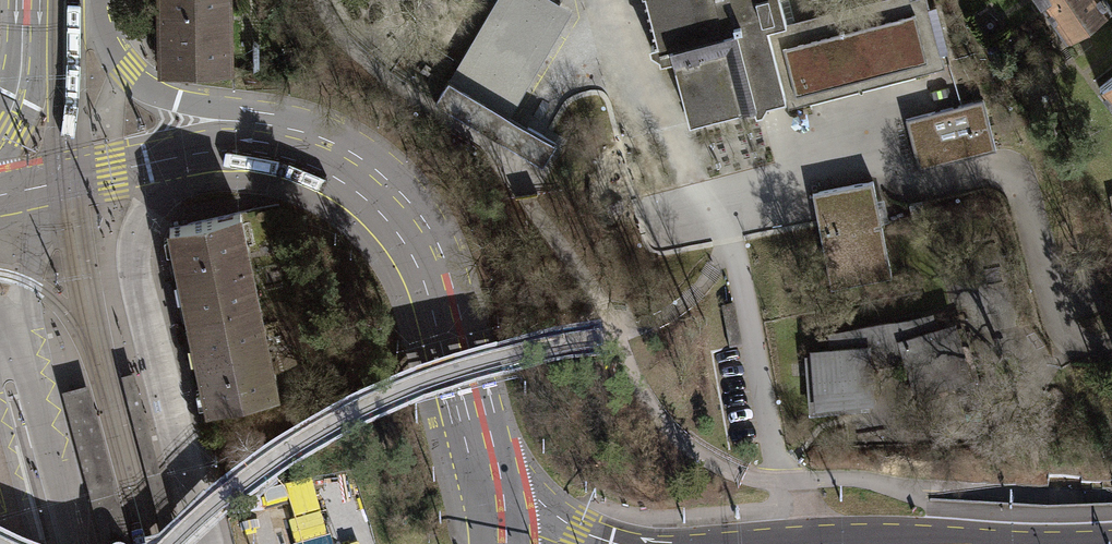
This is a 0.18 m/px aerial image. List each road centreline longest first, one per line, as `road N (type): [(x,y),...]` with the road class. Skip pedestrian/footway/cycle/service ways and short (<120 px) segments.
road 1 (tertiary): [(489,473),(455,337),(421,247),(376,187),(298,141)]
road 2 (tertiary): [(1111,533),(739,543)]
road 3 (tertiary): [(298,141),(0,189)]
road 4 (tertiary): [(298,141),(155,92),(103,32),(95,0)]
road 5 (tertiary): [(607,543),(548,516),(489,473)]
road 6 (tertiary): [(20,0),(13,98),(0,129)]

